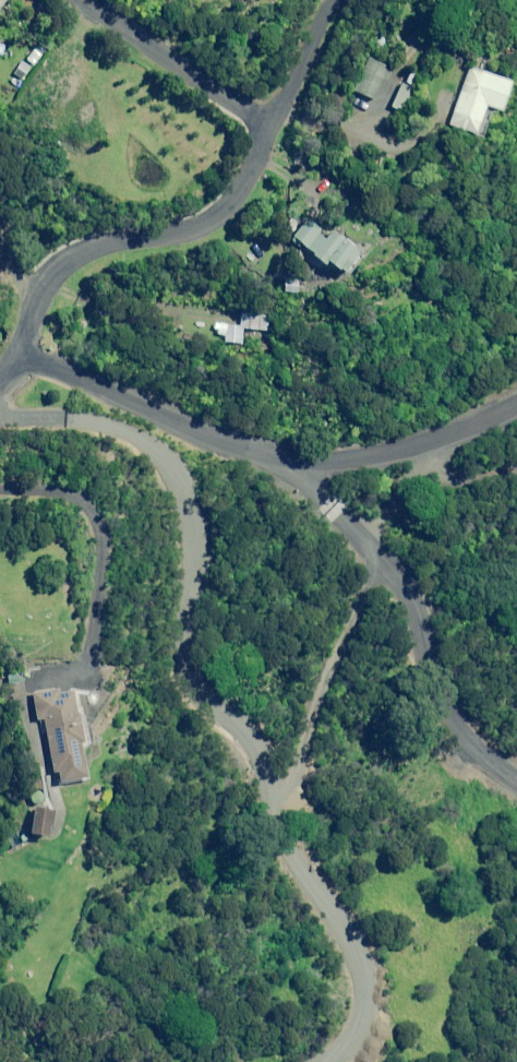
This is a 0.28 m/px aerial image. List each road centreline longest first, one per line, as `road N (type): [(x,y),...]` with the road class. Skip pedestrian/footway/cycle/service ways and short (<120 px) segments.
road 1 (residential): [(259,790),(254,758),(180,652),(181,557),(149,415)]
road 2 (residential): [(15,353),(45,285),(68,260),(96,245),(182,233),(215,217),(237,195),(268,130)]
road 3 (residential): [(372,559),(424,628),(438,697),(452,723),(516,771)]
road 4 (unclassified): [(372,559),(288,754),(259,790)]
road 5 (residential): [(284,455),(410,431),(516,388)]
road 6 (residential): [(268,130),(87,0)]
road 7 (unclassified): [(322,1061),(348,1034),(362,983),(317,900)]
road 8 (residential): [(15,353),(149,415)]
road 9 (residential): [(268,130),(330,0)]
road 10 (residential): [(149,415),(182,435),(284,455)]
road 11 (residential): [(284,455),(372,559)]
road 12 (residential): [(317,900),(272,837),(259,790)]

